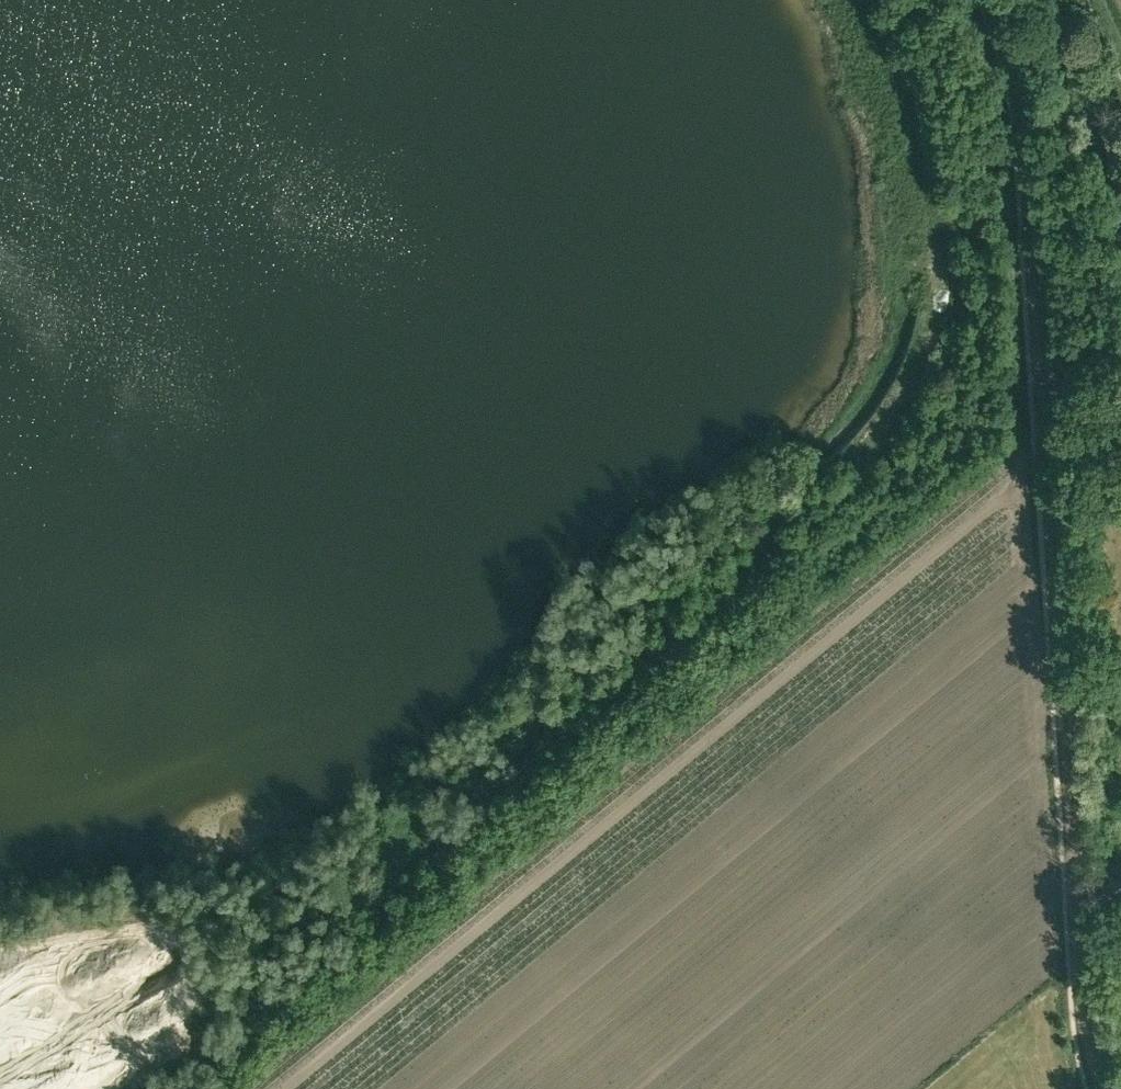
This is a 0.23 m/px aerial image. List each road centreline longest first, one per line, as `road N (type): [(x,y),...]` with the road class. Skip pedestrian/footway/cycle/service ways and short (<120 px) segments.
road 1 (track): [(994,0),(1023,103),(1081,984),(1106,1088)]

